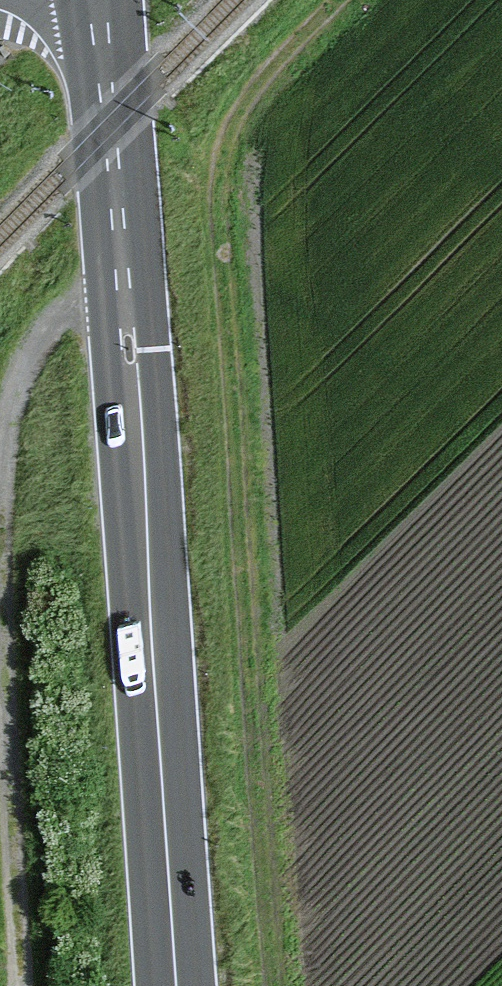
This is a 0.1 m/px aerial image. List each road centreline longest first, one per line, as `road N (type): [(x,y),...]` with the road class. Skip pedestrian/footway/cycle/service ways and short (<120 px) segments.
road 1 (track): [(275,985),(220,180),(230,132),(253,92),(338,0)]
road 2 (primary): [(176,985),(98,0)]
road 3 (track): [(22,985),(0,502)]
road 4 (track): [(0,463),(30,348),(68,304),(124,282)]

